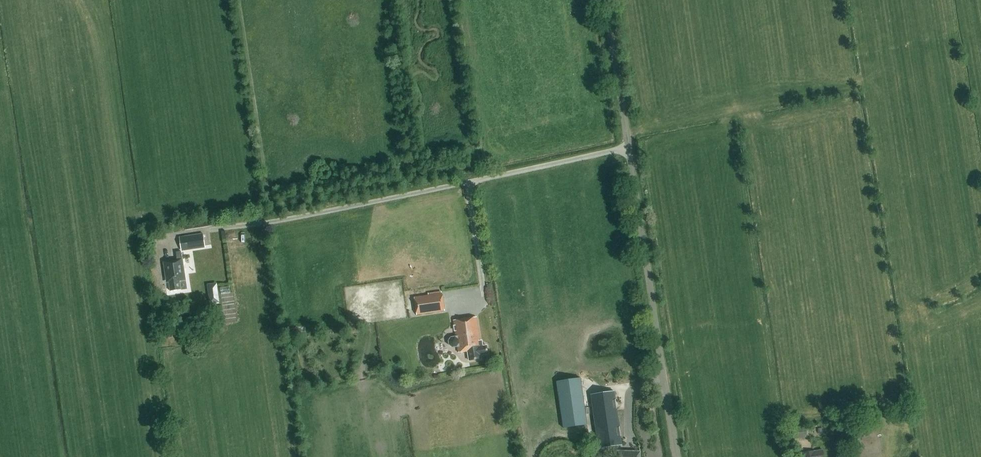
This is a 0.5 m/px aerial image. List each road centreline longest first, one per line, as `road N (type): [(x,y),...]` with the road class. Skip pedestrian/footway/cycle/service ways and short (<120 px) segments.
road 1 (unclassified): [(675,456),(605,0)]

